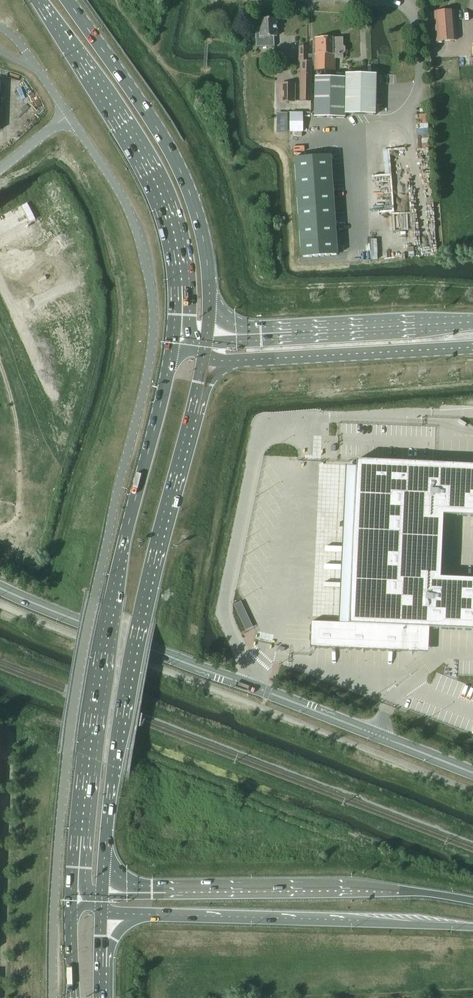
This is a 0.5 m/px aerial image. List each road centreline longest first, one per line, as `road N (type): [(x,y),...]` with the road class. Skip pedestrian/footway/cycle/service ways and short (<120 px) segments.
road 1 (unclassified): [(54,997),(61,824),(79,667),(153,322),(133,221),(68,116)]
road 2 (primary): [(173,346),(97,676),(71,899)]
road 3 (primary): [(103,888),(127,682),(203,361)]
road 4 (secondary): [(419,751),(0,588)]
road 5 (primary): [(37,0),(132,152),(164,221),(175,273),(173,346)]
road 6 (trunk): [(472,900),(344,889),(103,888)]
road 7 (primary): [(209,291),(199,220),(175,159),(67,0)]
road 8 (trunk): [(151,915),(472,928)]
road 9 (secondary): [(203,361),(472,346)]
road 10 (secondary): [(472,322),(254,335)]

